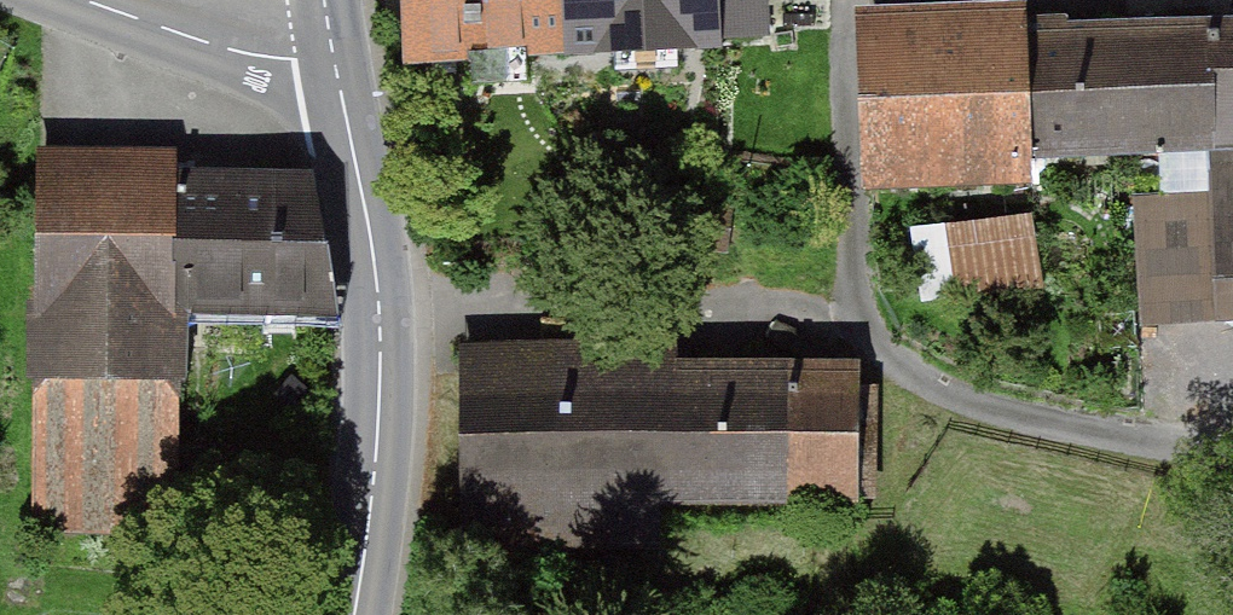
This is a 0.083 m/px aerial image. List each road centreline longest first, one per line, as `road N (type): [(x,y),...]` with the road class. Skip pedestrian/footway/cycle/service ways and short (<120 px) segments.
road 1 (tertiary): [(355,614),(375,490),(381,310),(334,55)]
road 2 (tertiary): [(334,55),(294,60),(232,52),(81,0)]

